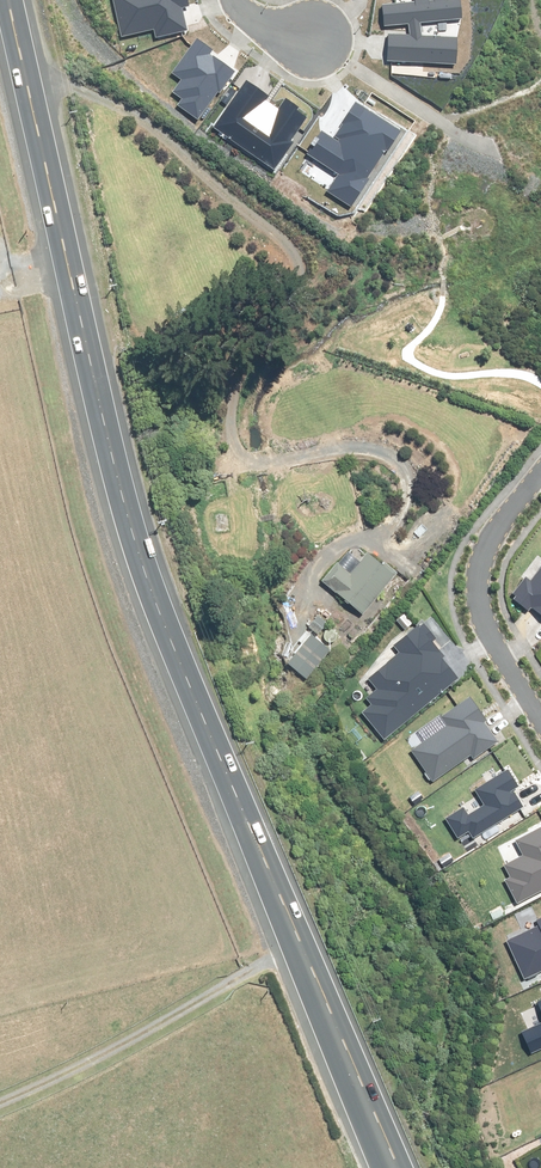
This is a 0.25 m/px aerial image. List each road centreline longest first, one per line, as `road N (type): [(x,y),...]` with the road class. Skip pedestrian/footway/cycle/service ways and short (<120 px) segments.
road 1 (trunk): [(396,1167),(142,563),(7,0)]
road 2 (residential): [(540,721),(495,645),(477,589),(490,536),(540,475)]
road 3 (residential): [(310,43),(443,126)]

